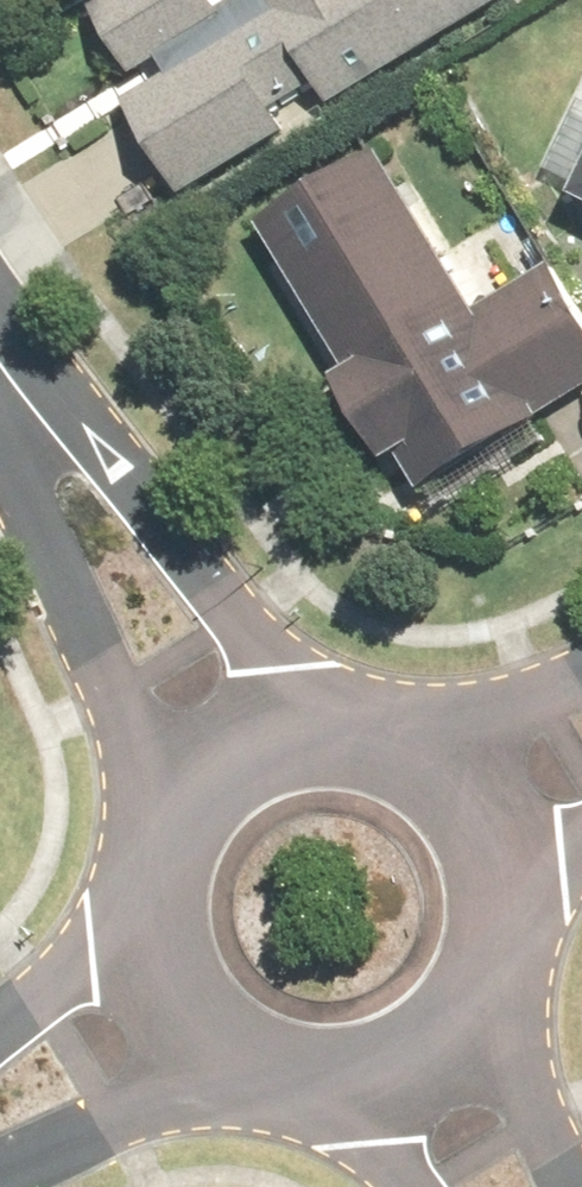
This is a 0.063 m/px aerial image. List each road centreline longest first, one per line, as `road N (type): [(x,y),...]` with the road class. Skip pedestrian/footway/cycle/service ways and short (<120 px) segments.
road 1 (residential): [(171,865),(110,651),(7,357)]
road 2 (residential): [(7,357),(372,745)]
road 3 (residential): [(272,1047),(176,1070),(0,1149)]
road 4 (residential): [(171,865),(186,824),(246,761),(286,745),(372,745)]
road 5 (residential): [(478,952),(493,1010),(570,1186)]
road 6 (residential): [(478,952),(443,1008),(389,1045),(324,1057),(291,1053)]
road 7 (residential): [(0,1017),(123,925),(169,880)]
road 8 (residential): [(387,750),(455,803),(477,841),(485,926)]
road 9 (residential): [(272,1047),(226,1021),(191,981),(172,932),(169,880)]
road 10 (residential): [(387,750),(490,723),(581,681)]
road 11 (residential): [(427,1186),(291,1053)]
road 12 (residential): [(581,837),(485,926)]

